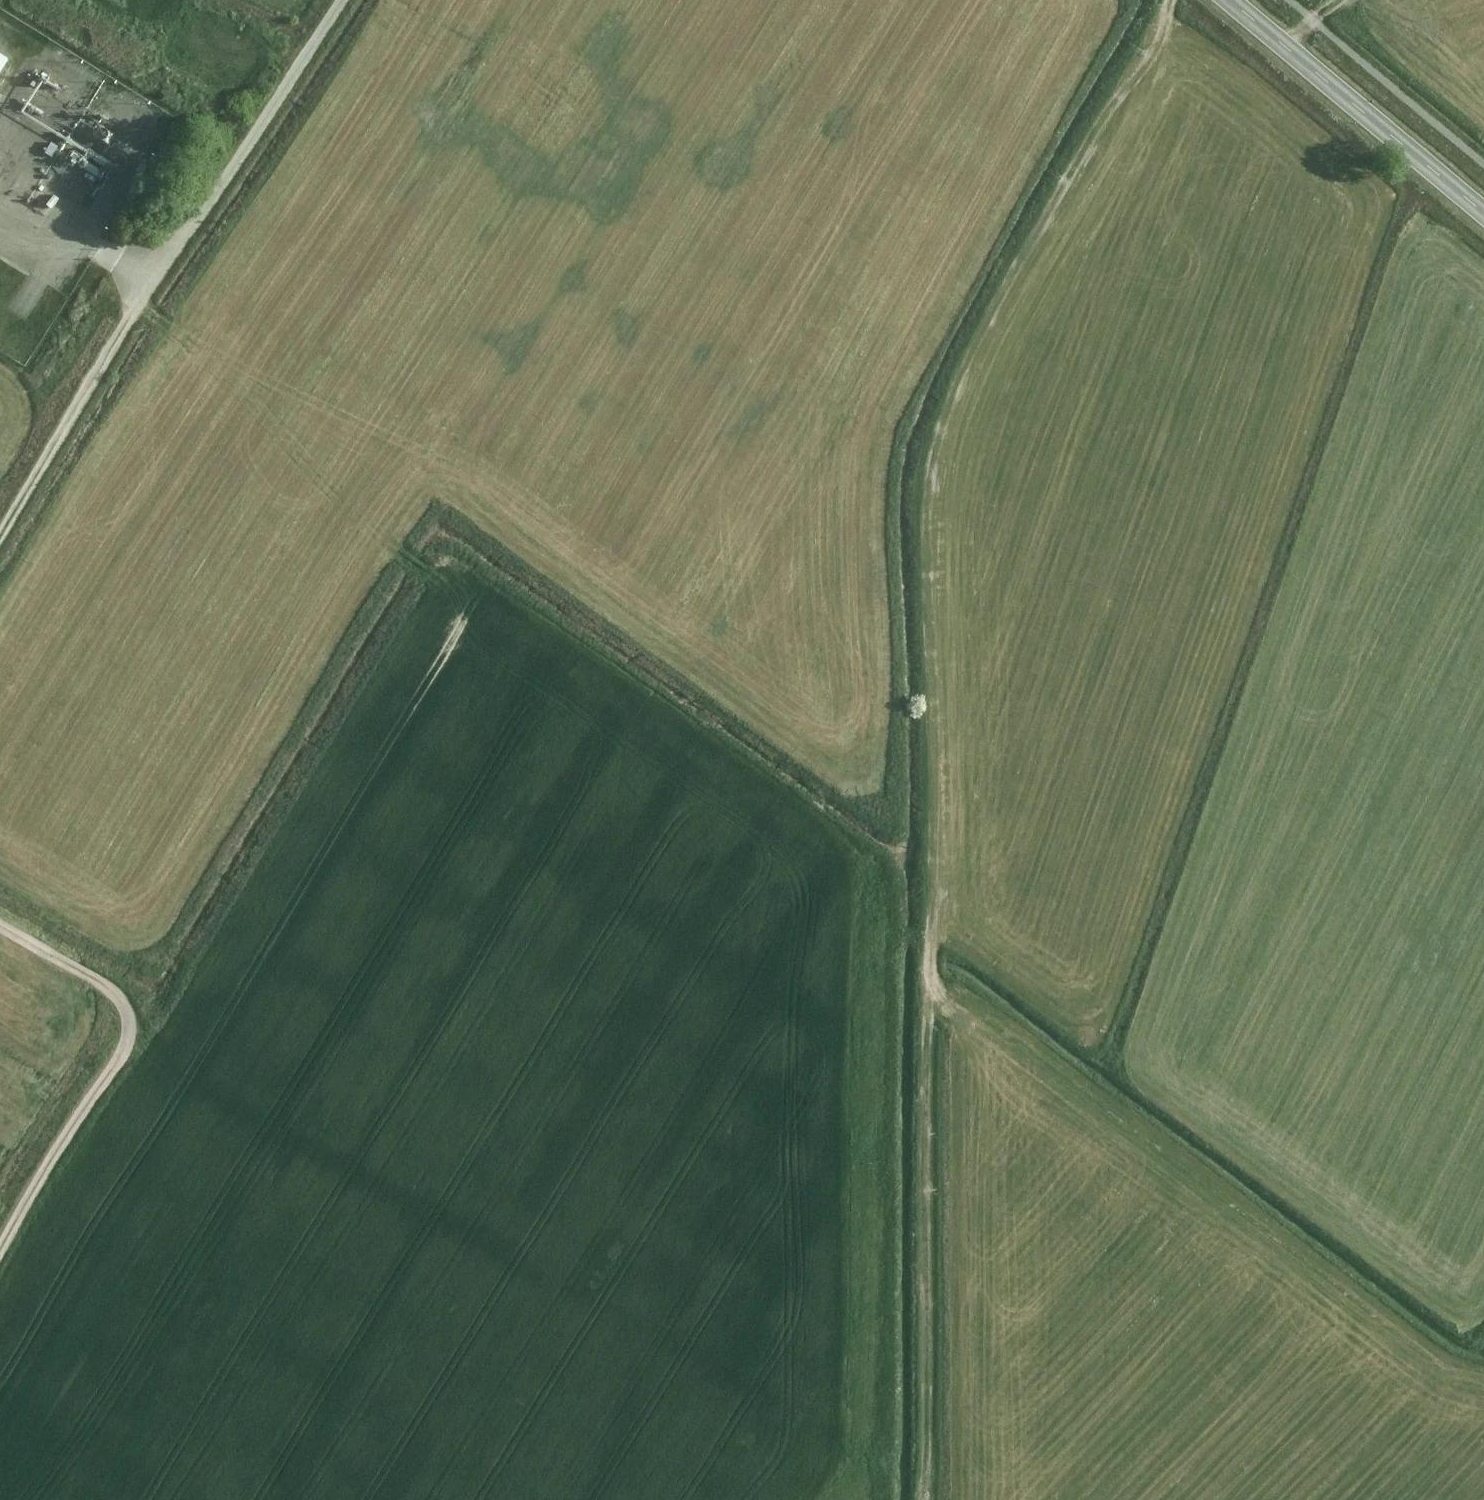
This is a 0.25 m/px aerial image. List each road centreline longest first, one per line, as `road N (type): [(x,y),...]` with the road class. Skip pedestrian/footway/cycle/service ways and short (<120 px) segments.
road 1 (track): [(0,1248),(131,1037),(132,1022),(110,993),(0,928)]
road 2 (tertiary): [(1483,213),(1232,0)]
road 3 (track): [(0,543),(135,302)]

